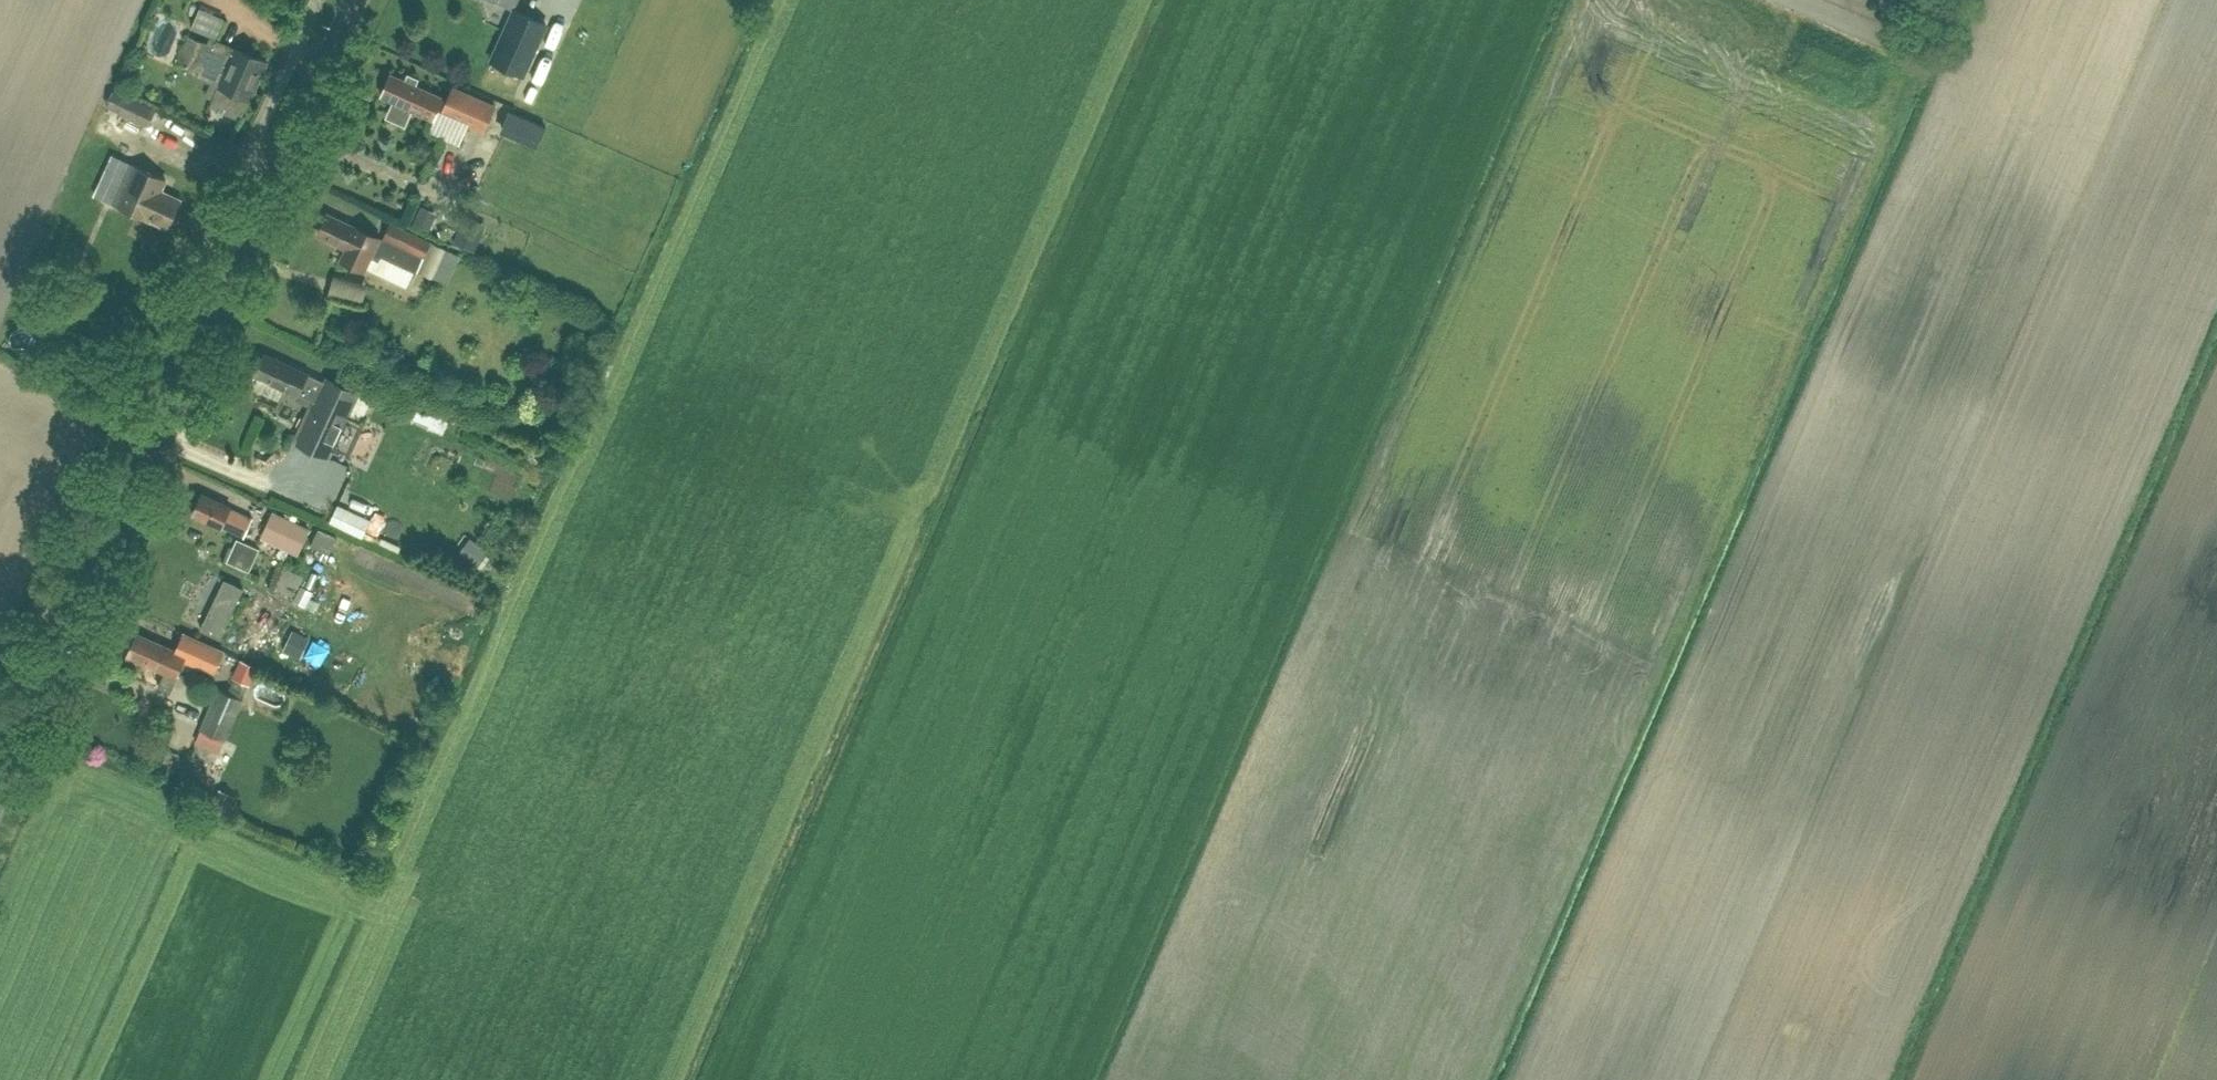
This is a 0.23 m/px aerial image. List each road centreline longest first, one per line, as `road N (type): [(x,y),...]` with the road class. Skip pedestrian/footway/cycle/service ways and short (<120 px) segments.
road 1 (secondary): [(0,787),(354,0)]

